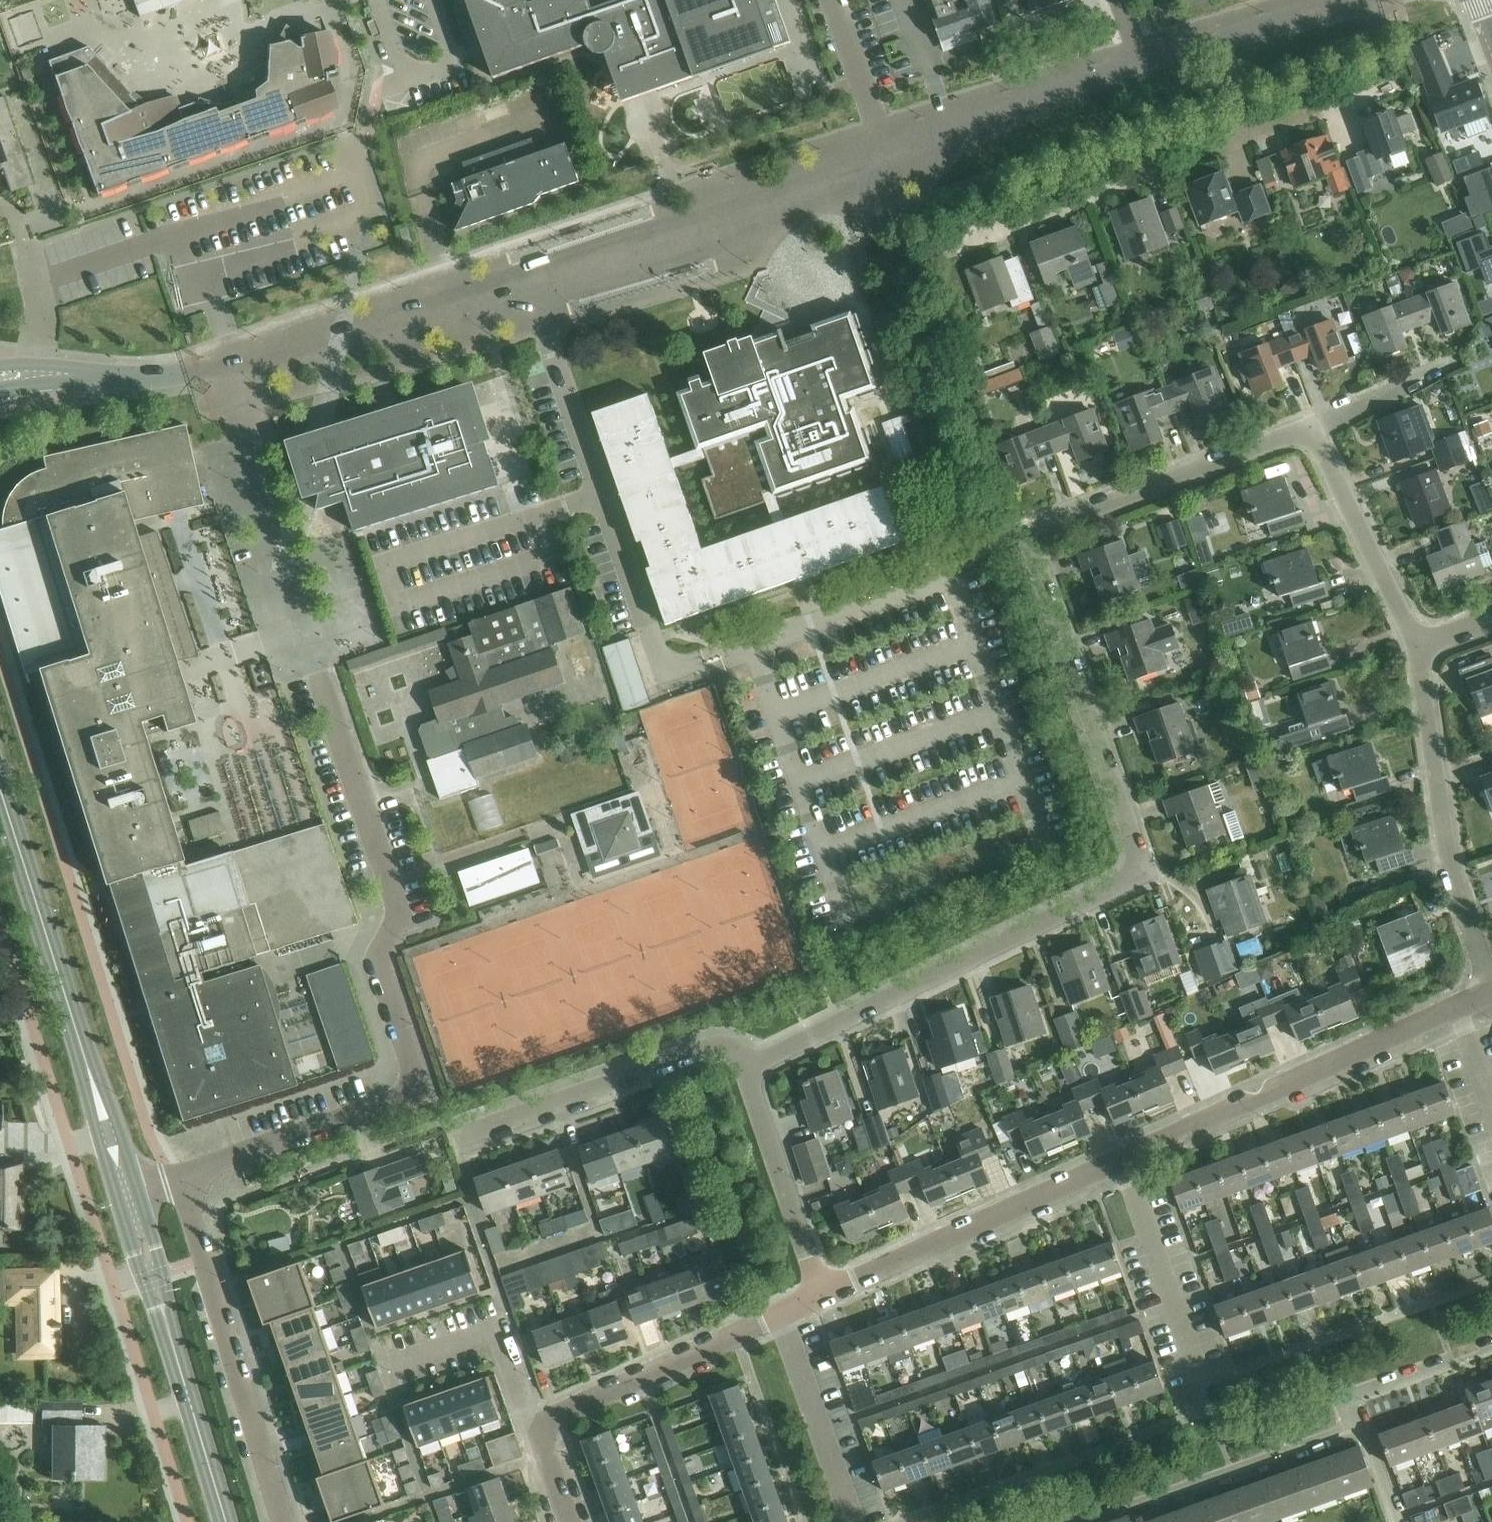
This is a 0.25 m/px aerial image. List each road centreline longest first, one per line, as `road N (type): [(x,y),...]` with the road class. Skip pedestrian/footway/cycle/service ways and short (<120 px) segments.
road 1 (residential): [(754,1066),(1135,872),(1140,845),(1036,555),(1046,530),(1307,433),(1415,644)]
road 2 (residential): [(225,369),(395,898),(379,966),(414,1084),(395,1101),(176,1178)]
road 3 (residential): [(822,1294),(1489,990)]
road 4 (tertiary): [(225,369),(527,288),(891,164)]
road 5 (residential): [(570,1521),(541,1436),(551,1416),(822,1294)]
road 6 (residential): [(282,1521),(176,1178)]
road 7 (residential): [(1489,990),(1446,849),(1415,644)]
road 8 (residential): [(453,1137),(706,1047),(735,1052),(754,1066)]
road 9 (secondary): [(87,1065),(0,792)]
road 10 (tertiary): [(891,164),(987,116),(1139,59)]
road 11 (residential): [(822,1294),(753,1094),(754,1066)]
road 12 (tertiary): [(1139,59),(1350,0)]
road 13 (secondary): [(226,1521),(168,1329)]
road 14 (residential): [(833,0),(891,164)]
road 15 (tertiary): [(68,374),(225,369)]
road 16 (secondary): [(116,1196),(153,1309),(168,1329)]
road 17 (secondary): [(168,1329),(168,1302),(138,1190)]
road 18 (secondary): [(138,1190),(115,1117),(87,1065)]
road 19 (secondary): [(87,1065),(93,1121),(116,1196)]

